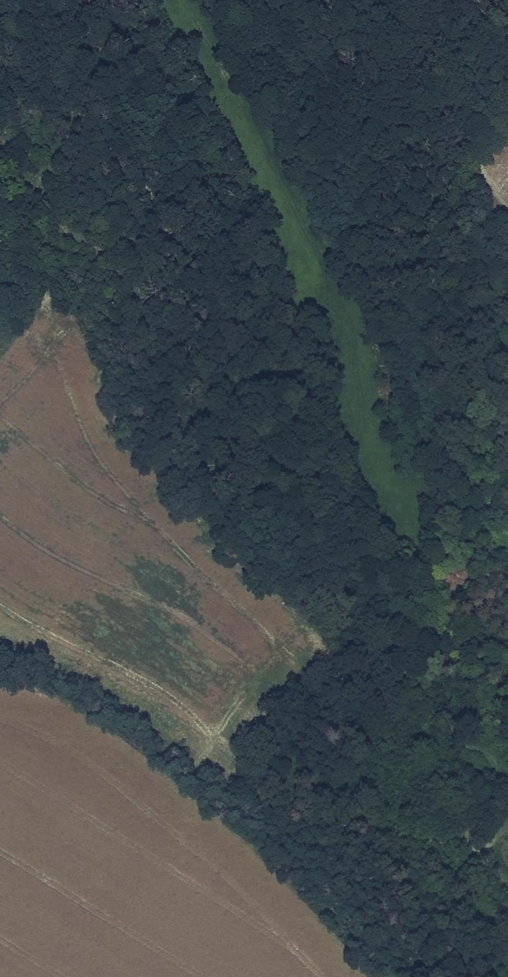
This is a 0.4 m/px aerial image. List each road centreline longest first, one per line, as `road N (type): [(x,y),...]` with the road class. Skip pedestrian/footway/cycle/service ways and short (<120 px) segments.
road 1 (track): [(351,458),(288,473),(199,464),(179,445),(180,345),(165,299),(139,240),(69,131),(103,69)]
road 2 (track): [(188,0),(353,345),(366,478),(393,524)]
road 3 (track): [(330,291),(360,267),(419,295),(439,291),(456,271),(464,247),(453,215),(388,139),(400,117),(449,102),(476,78),(486,44),(474,0)]
road 4 (track): [(43,171),(69,232),(165,299)]
road 5 (track): [(316,9),(363,121),(388,139)]
road 6 (track): [(196,16),(220,7),(260,22),(337,0)]

